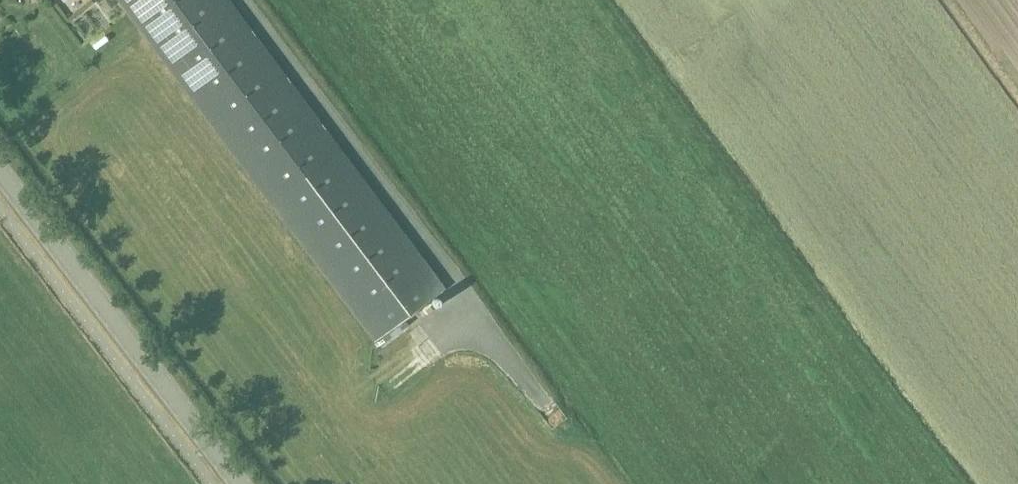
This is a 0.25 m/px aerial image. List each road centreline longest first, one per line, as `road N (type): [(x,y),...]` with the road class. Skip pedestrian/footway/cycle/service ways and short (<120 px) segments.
road 1 (tertiary): [(237,483),(0,176)]

